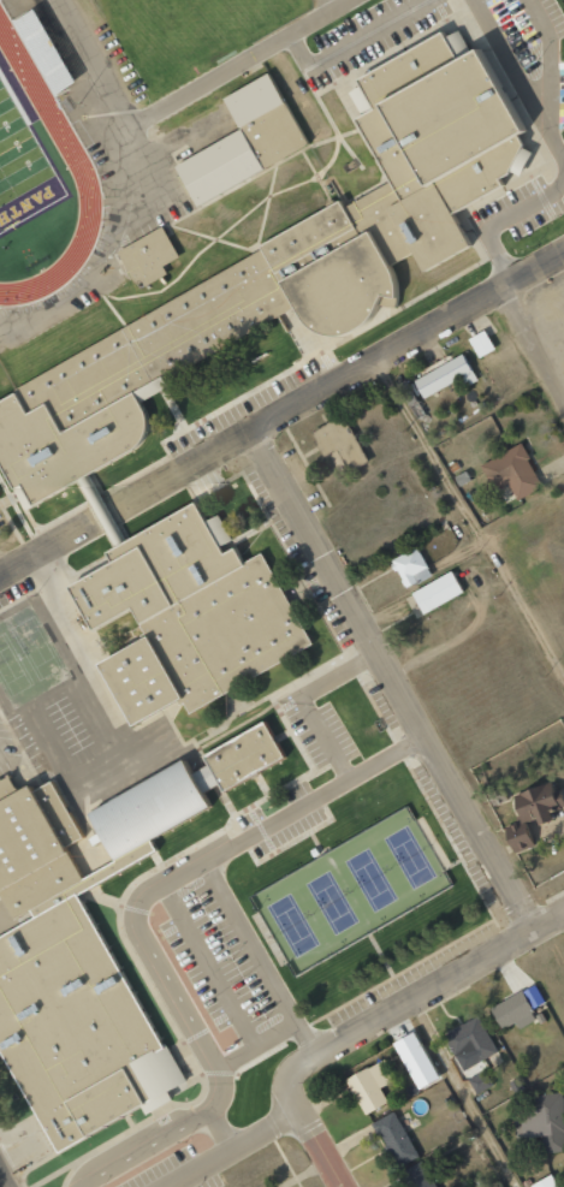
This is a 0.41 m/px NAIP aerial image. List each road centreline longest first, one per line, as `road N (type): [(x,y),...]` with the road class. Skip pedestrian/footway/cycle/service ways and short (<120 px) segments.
road 1 (residential): [(0,575),(563,250)]
road 2 (residential): [(535,931),(249,434)]
road 3 (residential): [(280,1074),(563,915)]
road 4 (residential): [(178,1186),(304,1116)]
road 5 (residential): [(344,1186),(280,1074)]
road 6 (residential): [(563,398),(498,289)]

